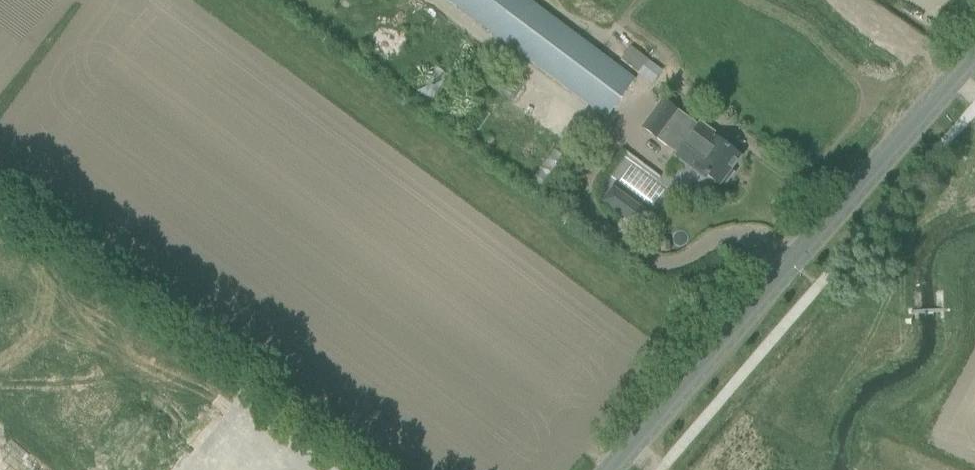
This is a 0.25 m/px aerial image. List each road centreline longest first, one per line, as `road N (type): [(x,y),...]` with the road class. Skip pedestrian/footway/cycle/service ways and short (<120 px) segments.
road 1 (tertiary): [(613,469),(714,345),(974,57)]

